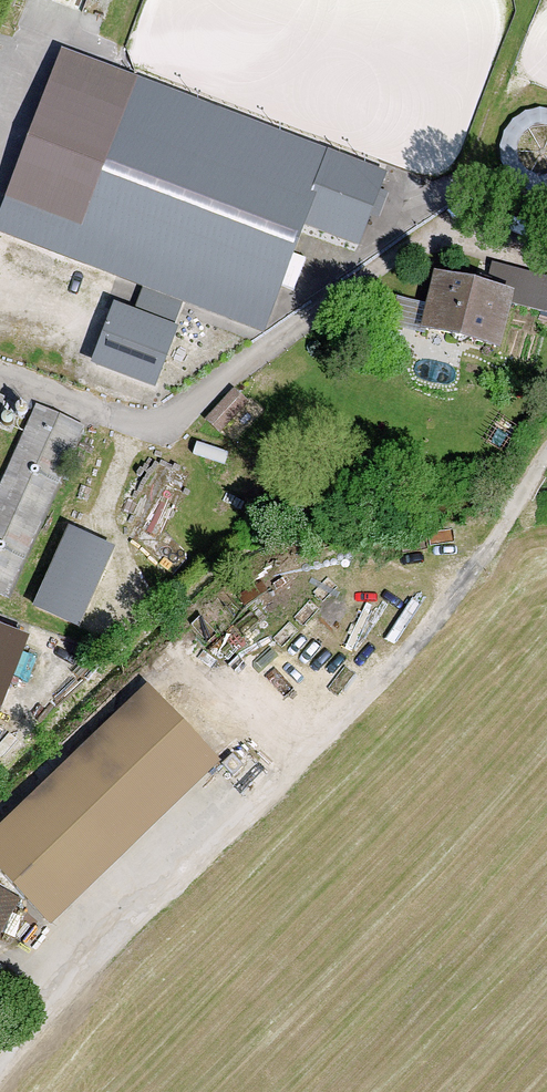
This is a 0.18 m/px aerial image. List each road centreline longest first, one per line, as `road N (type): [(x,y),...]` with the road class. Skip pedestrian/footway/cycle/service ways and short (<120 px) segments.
road 1 (unclassified): [(546,456),(345,718),(0,1089)]
road 2 (unclassified): [(0,376),(133,424),(160,423),(447,230),(546,258)]

